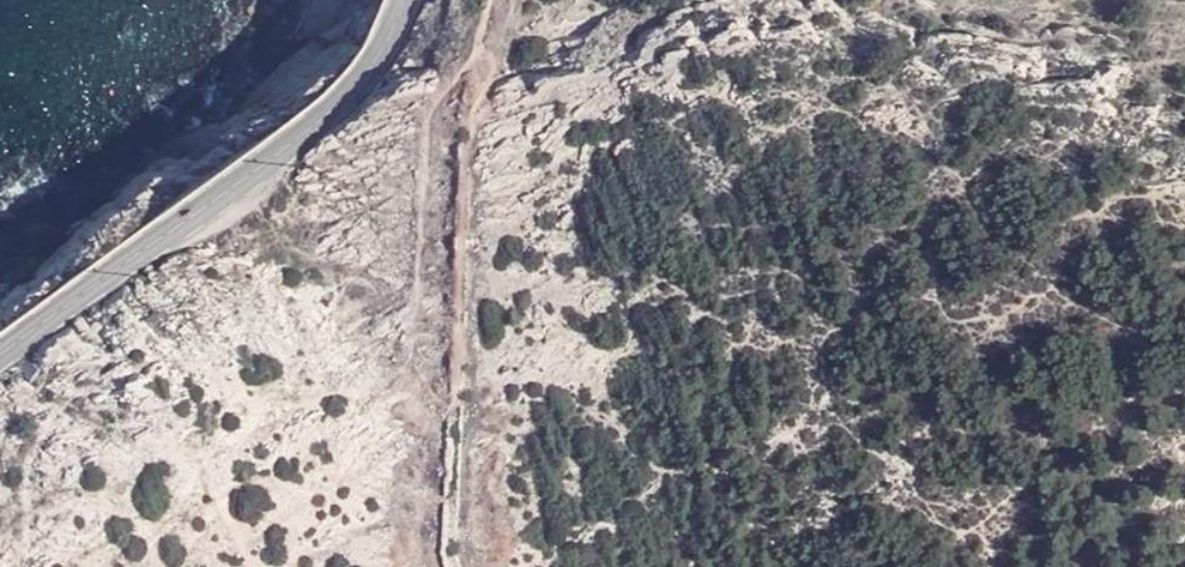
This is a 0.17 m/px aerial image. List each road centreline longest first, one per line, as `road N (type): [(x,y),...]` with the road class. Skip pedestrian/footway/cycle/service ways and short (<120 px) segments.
road 1 (tertiary): [(0,353),(330,107),(365,68),(401,0)]

